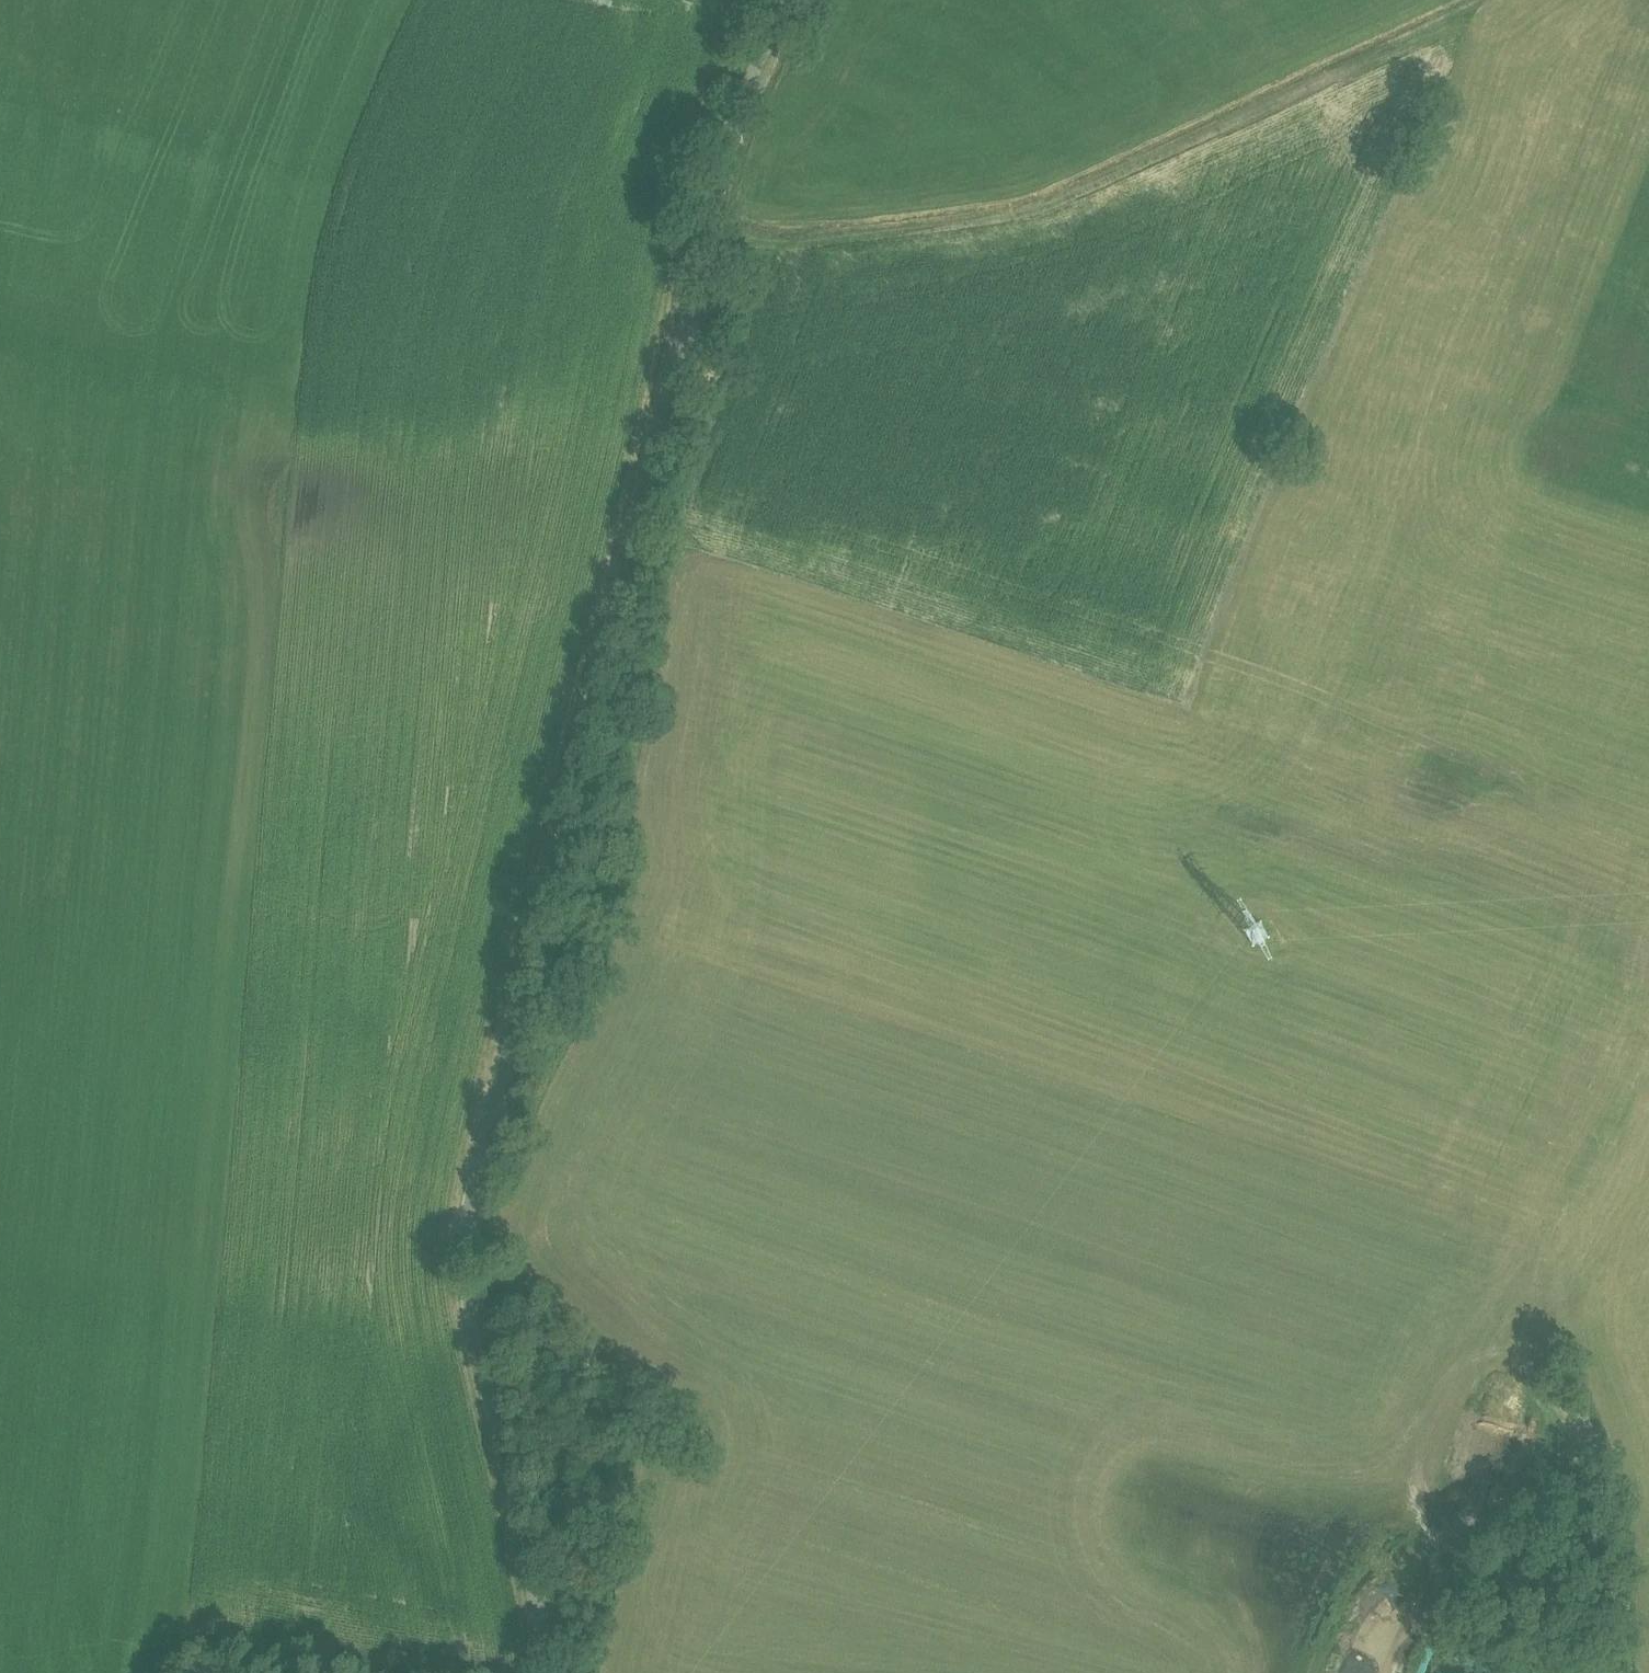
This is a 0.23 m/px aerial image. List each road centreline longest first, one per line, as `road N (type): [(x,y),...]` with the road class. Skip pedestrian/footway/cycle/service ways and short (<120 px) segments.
road 1 (track): [(1390,1672),(1508,1344),(1582,1176),(1648,1063)]

